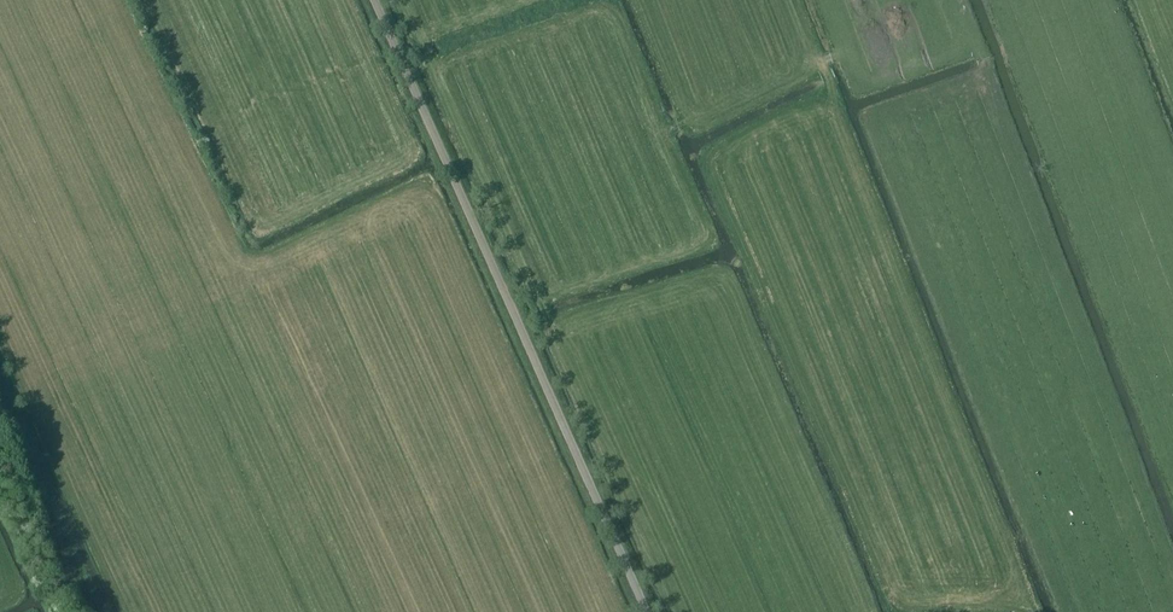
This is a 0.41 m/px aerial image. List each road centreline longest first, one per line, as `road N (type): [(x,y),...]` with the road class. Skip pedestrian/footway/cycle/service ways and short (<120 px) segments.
road 1 (unclassified): [(645,611),(372,0)]

